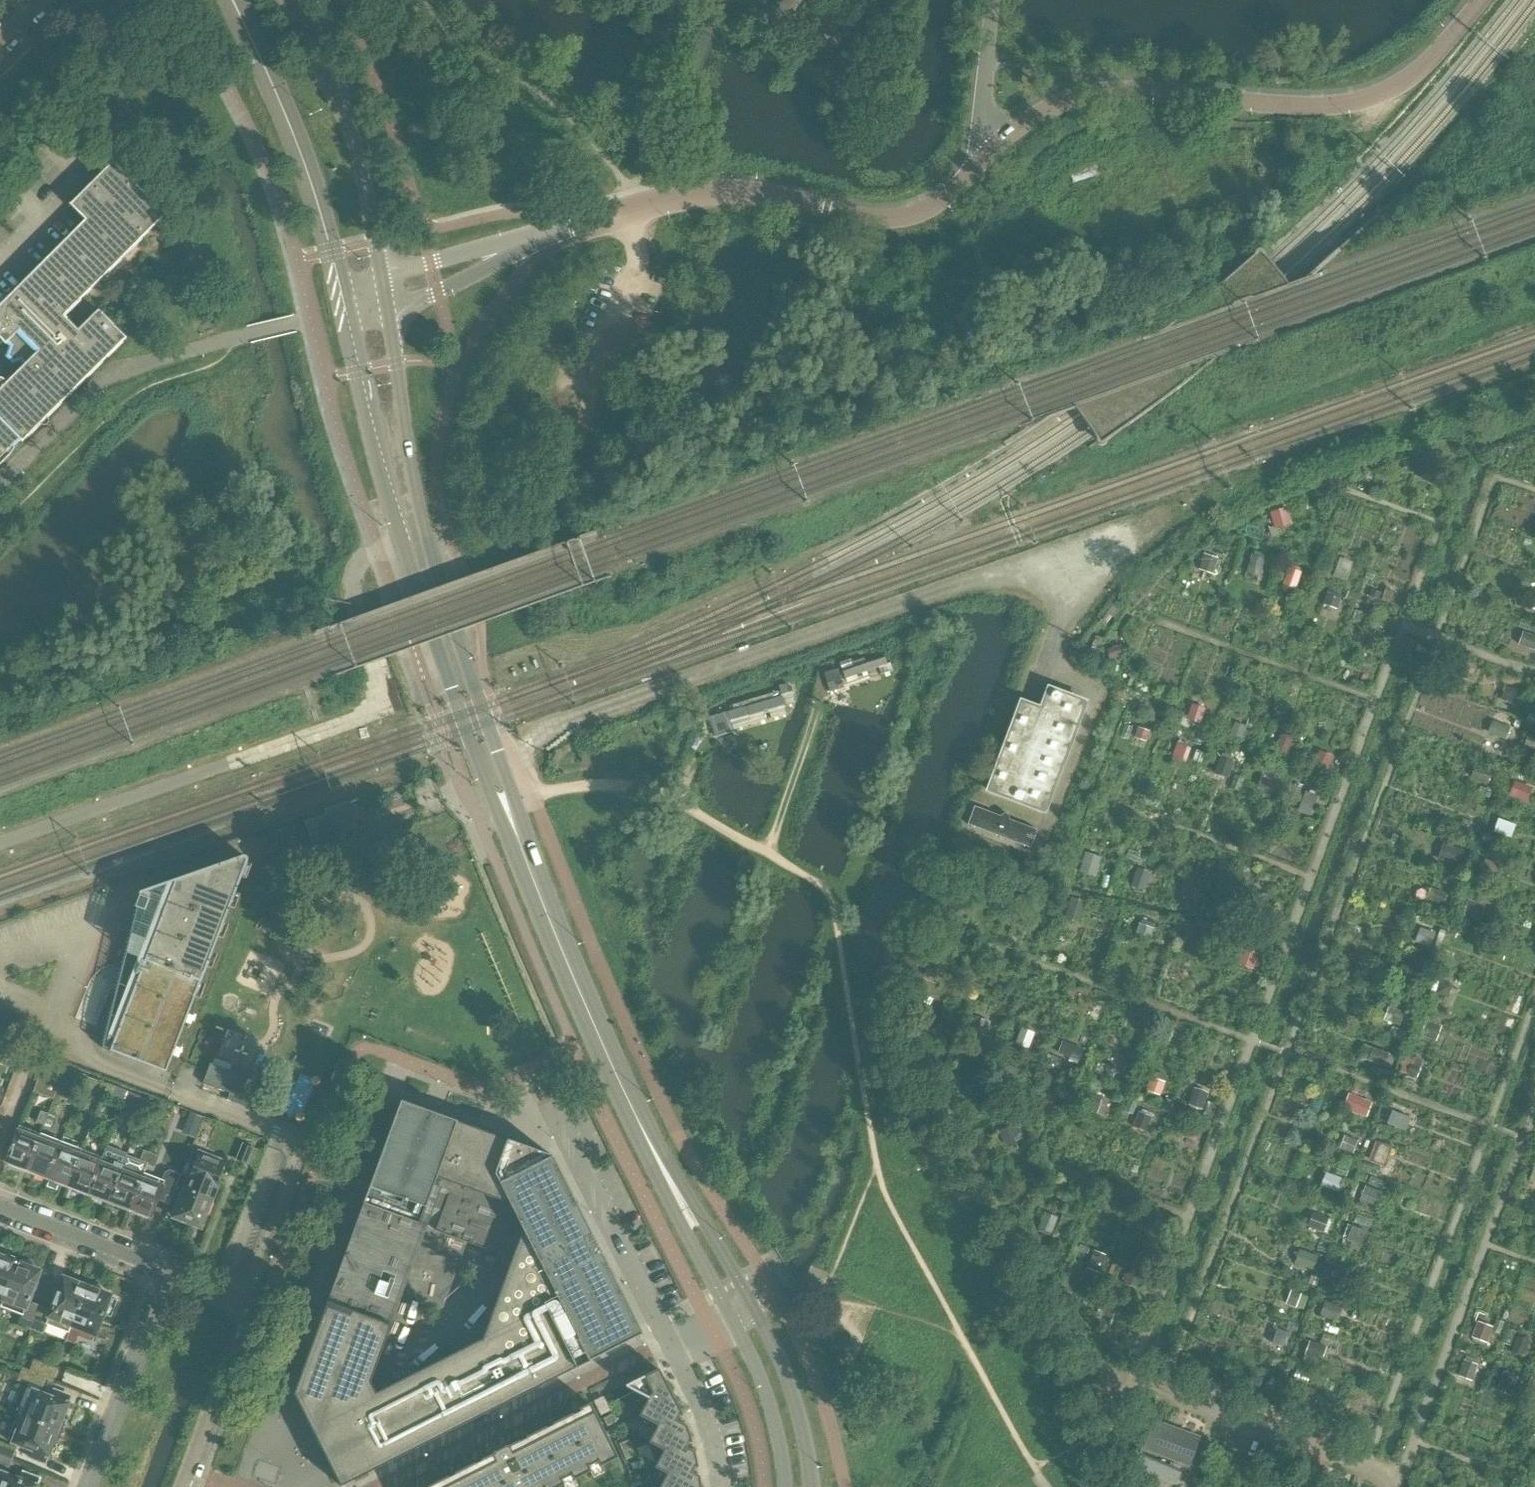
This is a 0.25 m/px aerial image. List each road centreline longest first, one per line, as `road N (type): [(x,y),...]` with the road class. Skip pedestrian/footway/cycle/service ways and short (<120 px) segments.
road 1 (unclassified): [(385,294),(644,207),(722,193),(887,214),(942,195),(975,166)]
road 2 (track): [(0,844),(363,716),(383,690),(351,580),(366,557),(404,543)]
road 3 (secondary): [(345,304),(387,492),(500,821),(529,868)]
road 4 (secondary): [(529,868),(432,557),(385,294)]
road 5 (unclassified): [(975,166),(1054,105),(1098,91),(1279,103),(1360,100),(1433,54),(1480,0)]
road 6 (secondary): [(742,1313),(626,1097),(529,868)]
road 7 (residential): [(378,1486),(668,1341)]
road 8 (secondary): [(235,0),(298,148),(345,304)]
road 9 (secondary): [(385,294),(355,150),(291,0)]
road 10 (residential): [(188,1474),(248,1305),(172,1274)]
road 11 (residential): [(668,1341),(561,1123)]
road 12 (residential): [(172,1274),(93,1486)]
road 13 (secondary): [(812,1486),(780,1362),(762,1326),(744,1316)]
road 14 (residential): [(172,1274),(0,1206)]
road 15 (secondary): [(744,1316),(740,1336),(778,1432),(785,1486)]
road 16 (residential): [(720,1486),(702,1411),(668,1341)]
road 17 (unclassified): [(975,166),(988,47)]

